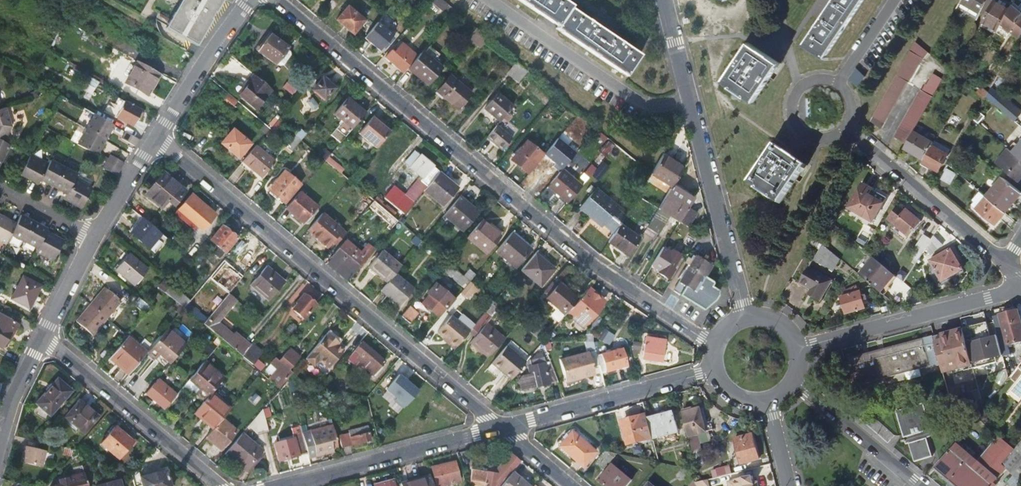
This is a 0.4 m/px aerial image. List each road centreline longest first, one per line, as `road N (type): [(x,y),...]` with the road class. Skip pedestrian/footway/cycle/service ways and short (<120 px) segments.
road 1 (residential): [(716,342),(591,264),(278,0)]
road 2 (residential): [(501,427),(157,137)]
road 3 (residential): [(747,317),(664,0)]
road 4 (residential): [(221,485),(43,337)]
road 5 (residential): [(799,347),(1020,289)]
road 6 (residential): [(282,485),(501,427)]
road 7 (residential): [(501,427),(714,370)]
road 8 (residential): [(1007,264),(846,128)]
road 9 (residential): [(157,137),(250,0)]
road 10 (residential): [(920,485),(795,381)]
road 11 (residential): [(829,80),(802,87),(795,120),(824,139),(846,128)]

